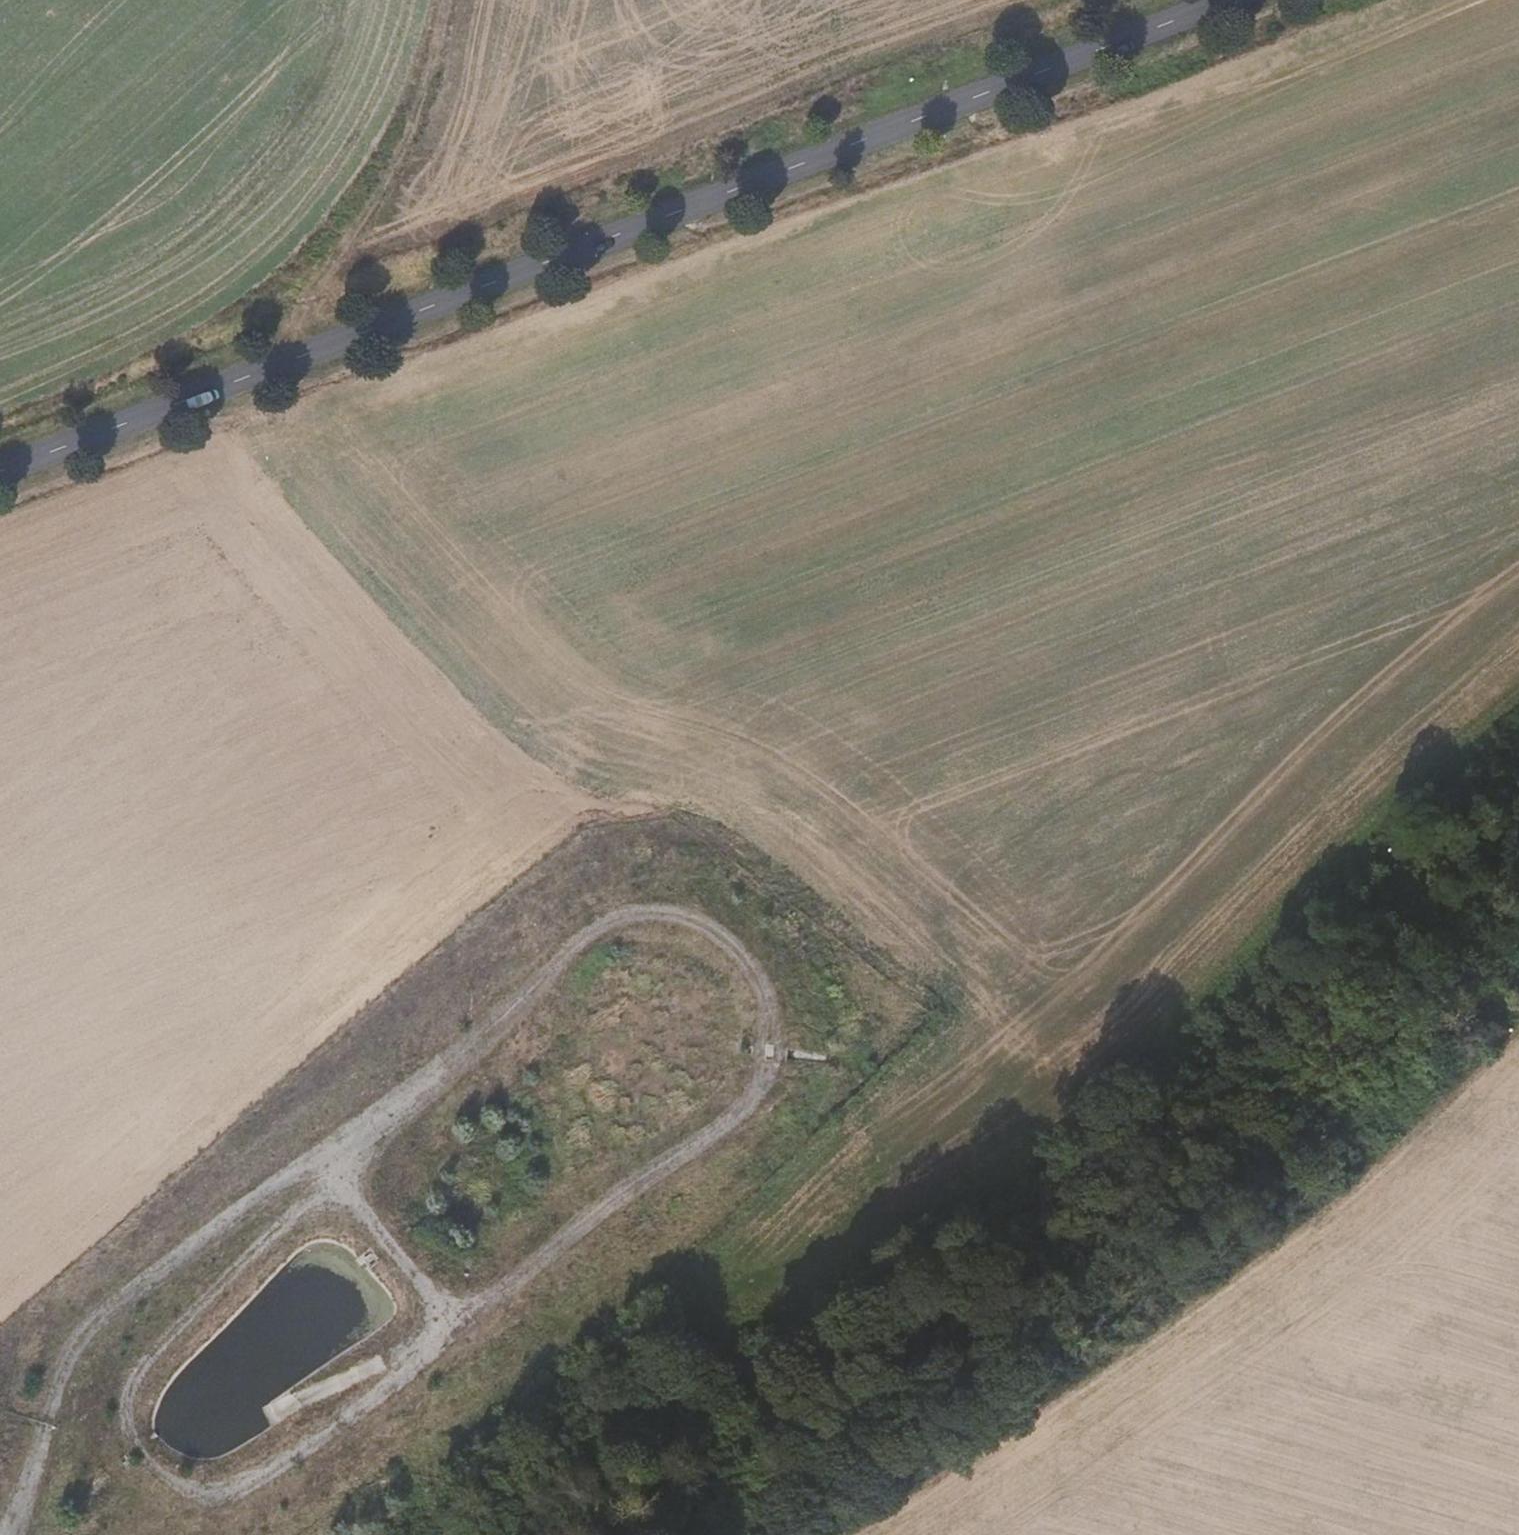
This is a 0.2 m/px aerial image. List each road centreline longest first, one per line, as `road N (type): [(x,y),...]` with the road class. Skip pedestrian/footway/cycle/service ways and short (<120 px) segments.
road 1 (tertiary): [(1229,0),(0,475)]
road 2 (track): [(448,0),(433,71),(407,138),(302,309),(304,355)]

